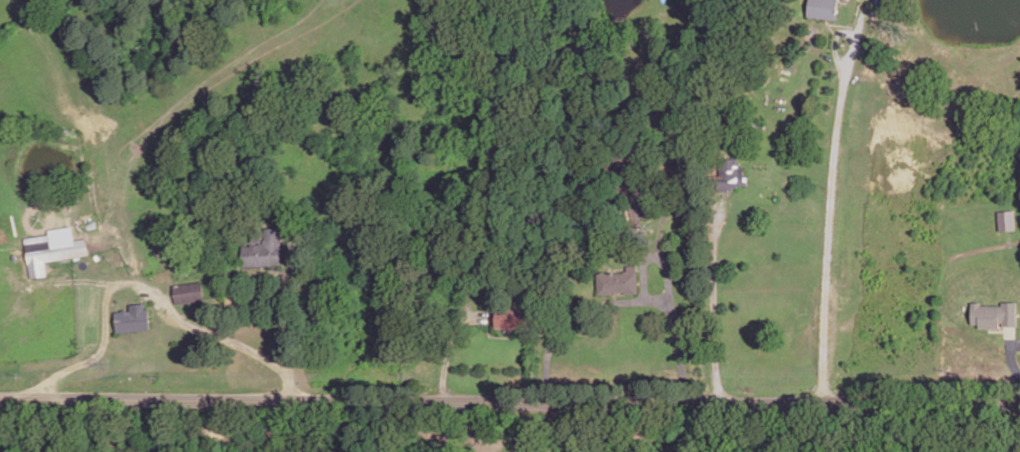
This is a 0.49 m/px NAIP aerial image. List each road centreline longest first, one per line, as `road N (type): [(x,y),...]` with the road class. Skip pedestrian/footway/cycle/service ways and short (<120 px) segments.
road 1 (tertiary): [(0,399),(1019,401)]

